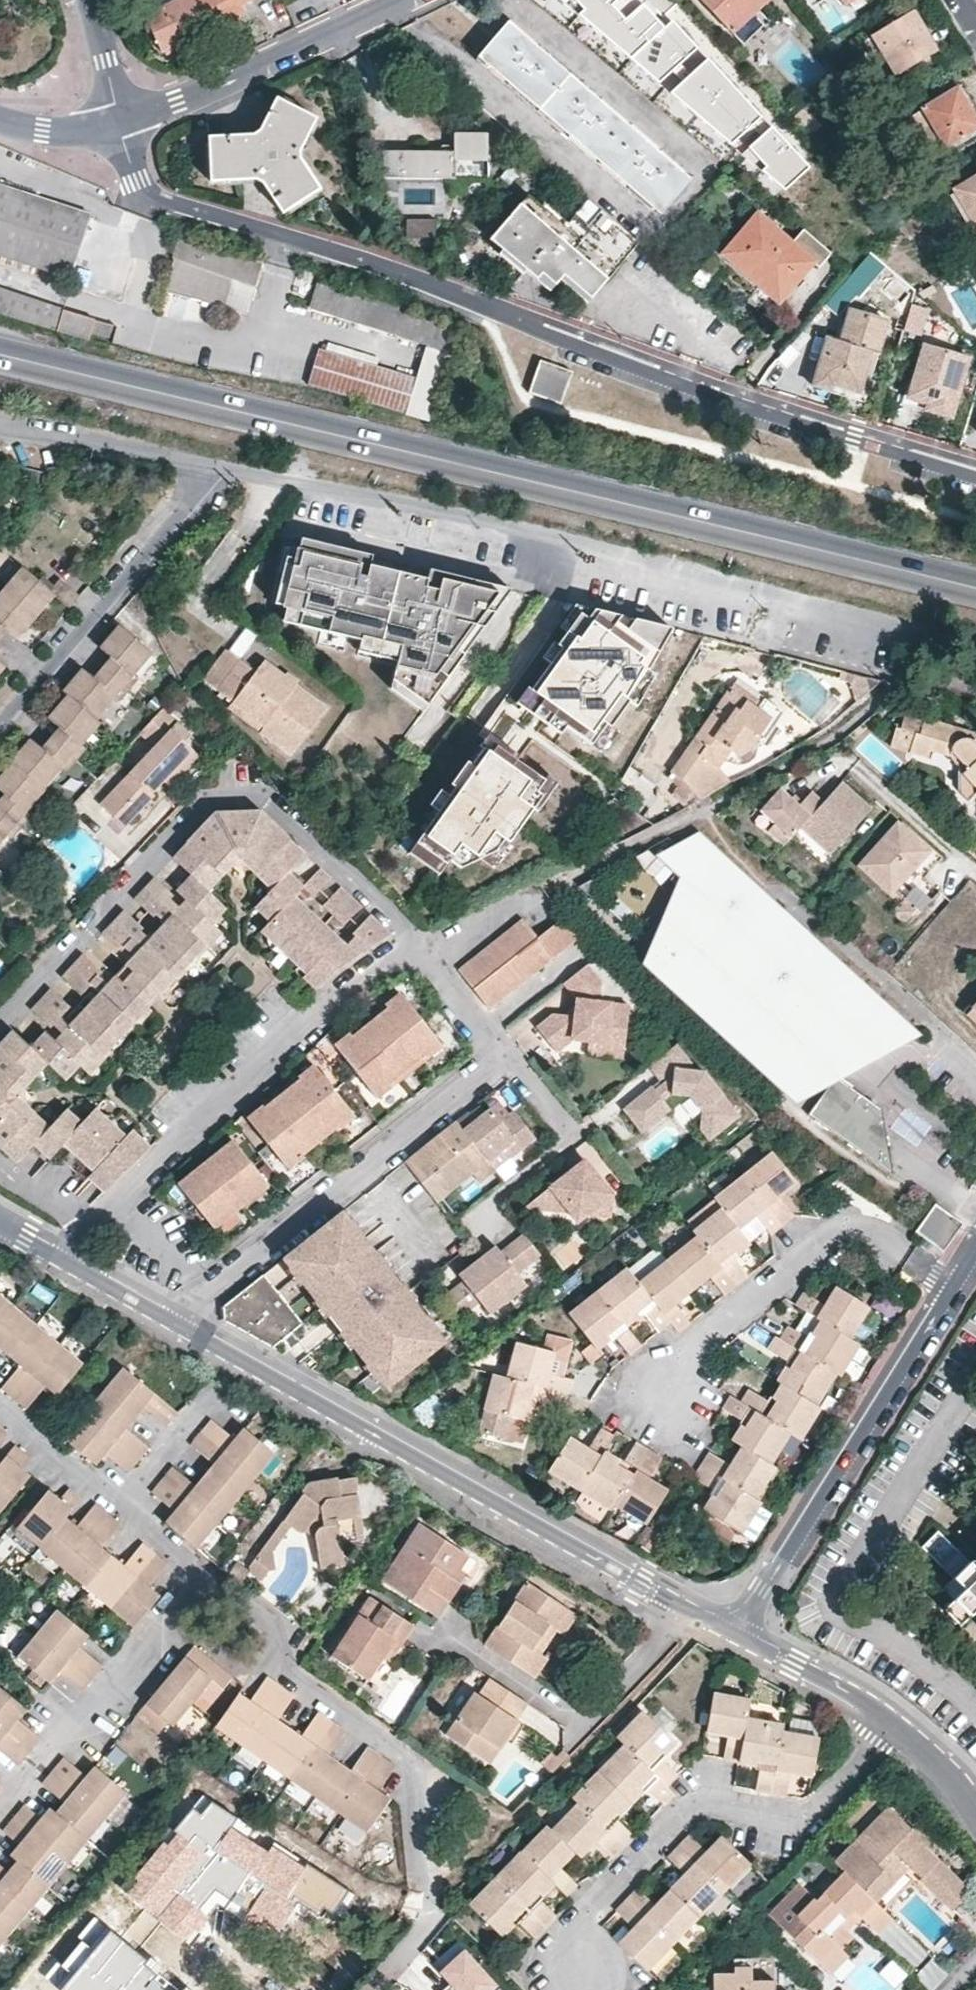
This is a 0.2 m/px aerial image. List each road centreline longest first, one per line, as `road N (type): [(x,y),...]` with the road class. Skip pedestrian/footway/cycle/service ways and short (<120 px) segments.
road 1 (residential): [(975,470),(165,205),(139,181),(123,124)]
road 2 (residential): [(214,467),(492,522),(975,642)]
road 3 (primary): [(911,577),(205,407)]
road 4 (residential): [(181,1324),(741,1632)]
road 5 (residential): [(420,954),(391,912),(267,794),(208,798),(0,1018)]
road 6 (residential): [(587,1978),(569,1943),(572,1932),(686,1802),(709,1797),(816,1814),(895,1722)]
road 7 (residential): [(420,954),(343,998),(84,1228)]
road 8 (residential): [(506,1056),(213,1282),(181,1324)]
road 9 (residential): [(277,1661),(410,1768),(426,1912),(421,1934),(372,1989)]
road 10 (residential): [(741,1632),(955,1285)]
road 11 (residential): [(657,1401),(694,1349),(844,1226),(857,1226),(955,1285)]
road 12 (residential): [(214,467),(0,724)]
road 13 (residential): [(123,124),(401,0)]
road 14 (residential): [(168,1614),(0,1811)]
road 15 (residential): [(0,1415),(203,1573)]
road 16 (residential): [(476,1216),(571,1137),(506,1056)]
road 17 (residential): [(0,422),(214,467)]
road 18 (primary): [(0,355),(205,407)]
road 19 (residential): [(895,1722),(741,1632)]
road 20 (residential): [(543,892),(420,954)]
road 21 (residential): [(61,1258),(181,1324)]
road 22 (residential): [(506,1056),(420,954)]
road 23 (residential): [(89,0),(123,124)]
road 24 (residential): [(203,1573),(279,1631),(277,1661)]
road 25 (residential): [(0,121),(44,133),(123,124)]
road 26 (residential): [(277,1661),(240,1664),(168,1614)]

